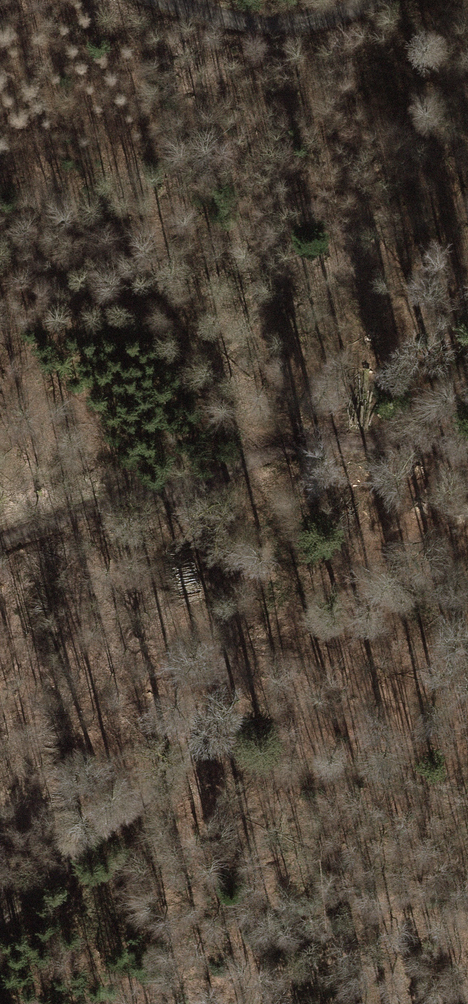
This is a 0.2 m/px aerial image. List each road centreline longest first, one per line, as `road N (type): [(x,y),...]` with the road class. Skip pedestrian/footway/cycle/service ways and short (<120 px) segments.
road 1 (track): [(0,920),(162,781),(214,715),(233,634),(197,487)]
road 2 (track): [(0,542),(40,523),(197,487),(288,448),(467,444)]
road 3 (track): [(159,0),(251,22),(318,22),(375,0)]

